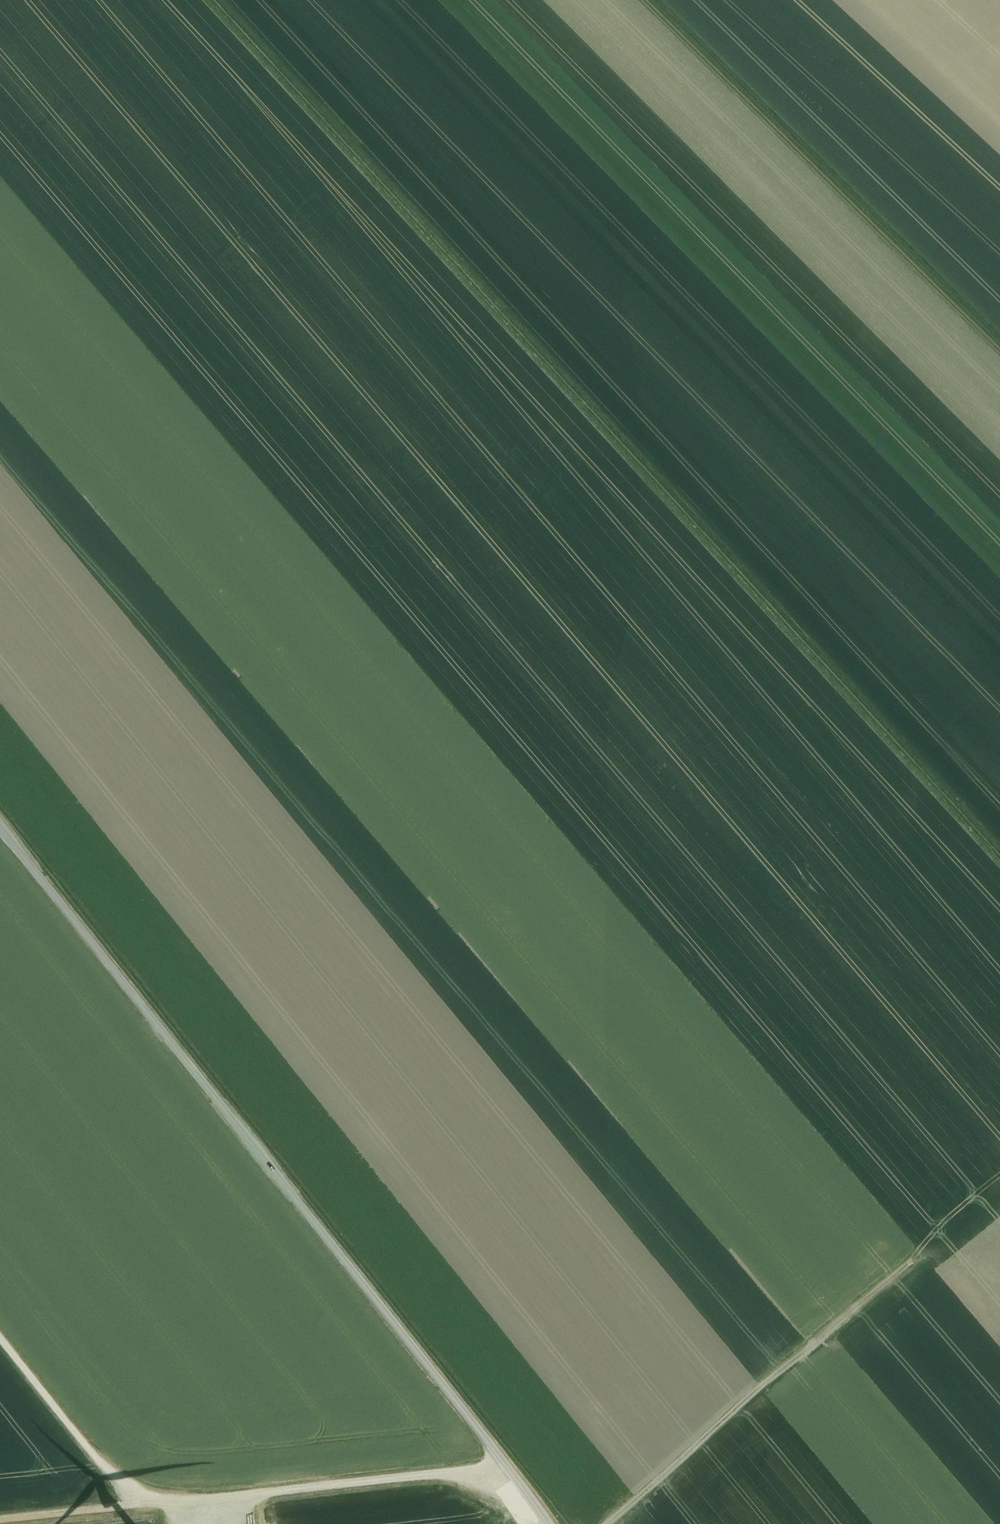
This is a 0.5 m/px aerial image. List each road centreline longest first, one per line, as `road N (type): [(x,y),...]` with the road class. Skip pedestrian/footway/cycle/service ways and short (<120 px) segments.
road 1 (unclassified): [(547,1523),(0,822)]
road 2 (track): [(508,1468),(0,1519)]
road 3 (track): [(169,1500),(107,1468),(0,1335)]

